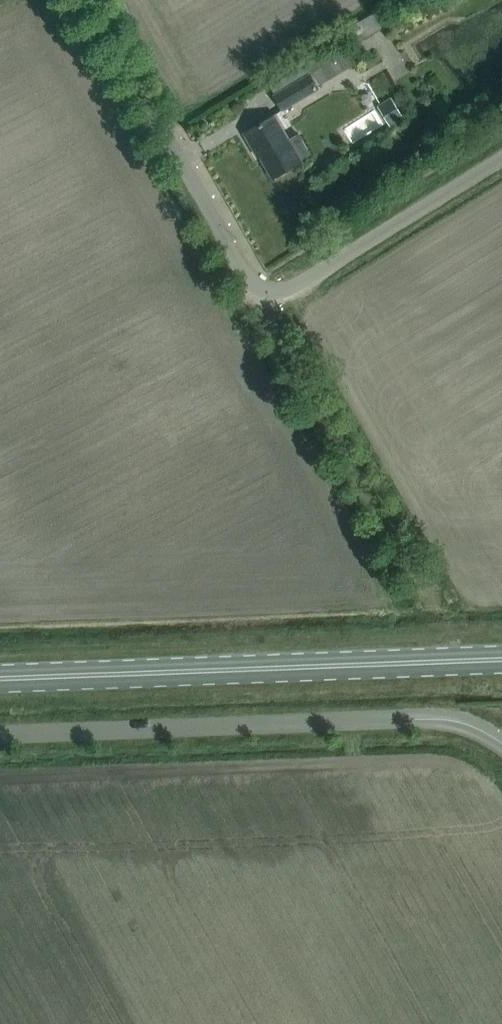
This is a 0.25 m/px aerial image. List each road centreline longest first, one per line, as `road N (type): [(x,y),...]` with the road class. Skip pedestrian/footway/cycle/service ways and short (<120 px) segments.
road 1 (unclassified): [(501,153),(323,262),(288,272),(252,267),(230,251),(82,0)]
road 2 (unclassified): [(501,744),(477,726),(432,717),(0,734)]
road 3 (secondary): [(0,678),(501,658)]

